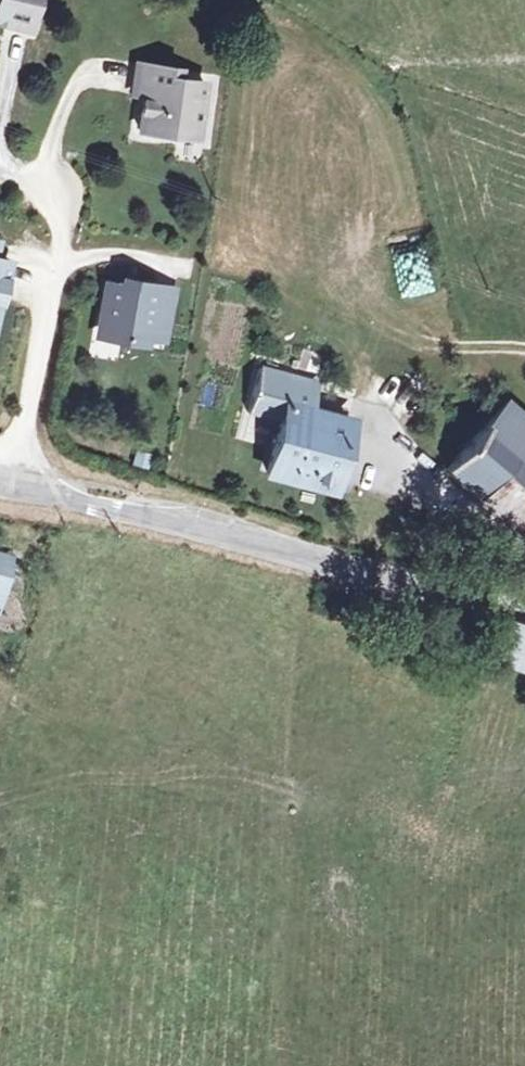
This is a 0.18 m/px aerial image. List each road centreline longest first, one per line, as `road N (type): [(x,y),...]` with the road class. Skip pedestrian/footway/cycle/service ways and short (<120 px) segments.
road 1 (unclassified): [(0,479),(260,530),(524,605)]

